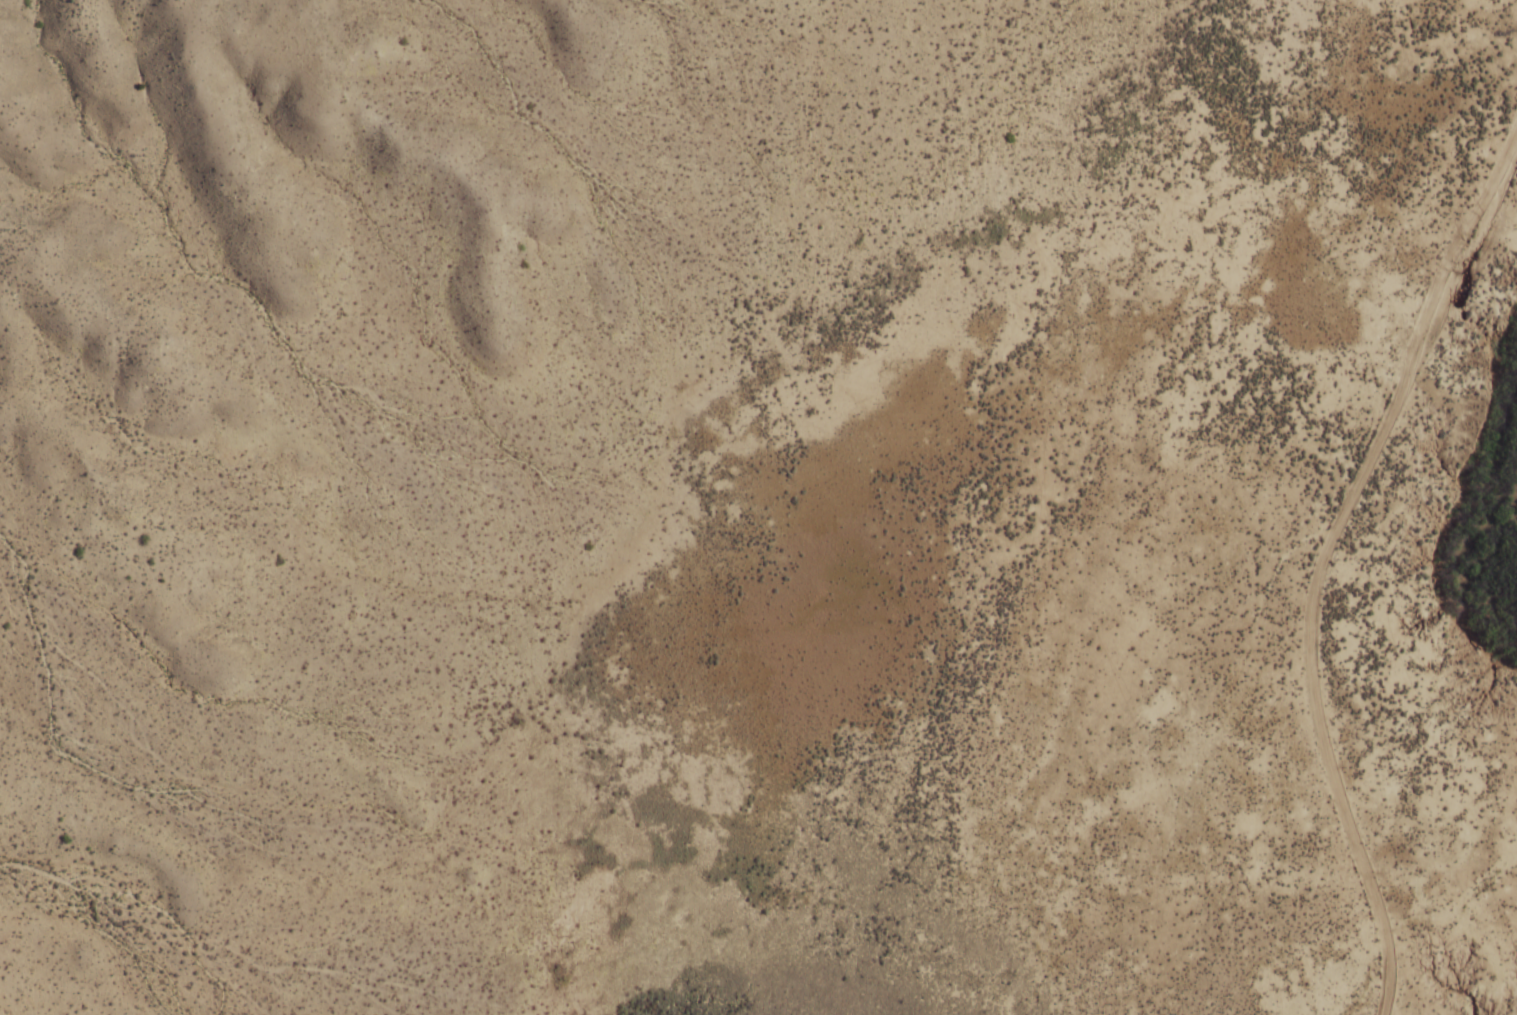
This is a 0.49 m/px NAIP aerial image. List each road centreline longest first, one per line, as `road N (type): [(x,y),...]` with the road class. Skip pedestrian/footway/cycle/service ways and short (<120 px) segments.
road 1 (residential): [(1516,142),(1333,529),(1308,619),(1309,682),(1325,760),(1379,918),(1380,1014)]

